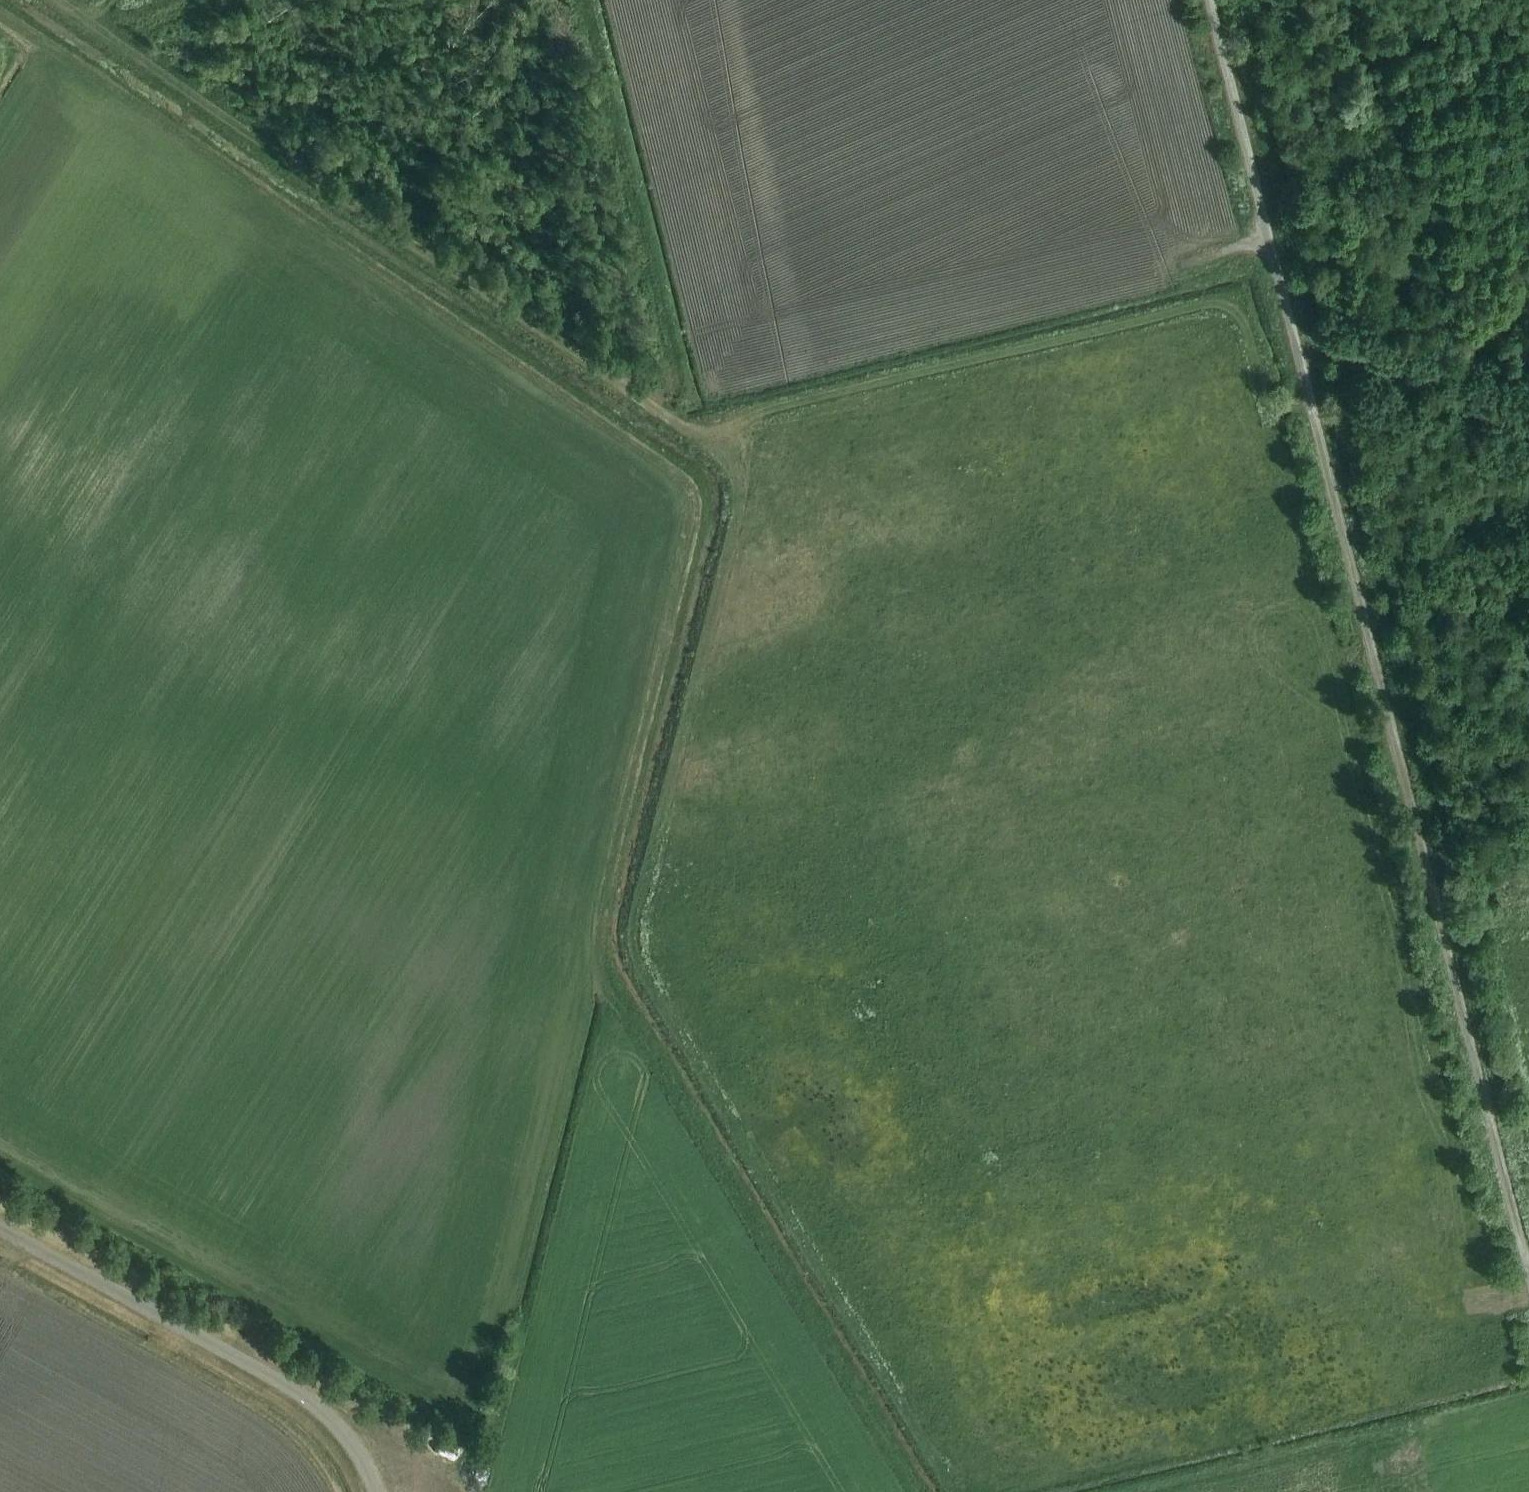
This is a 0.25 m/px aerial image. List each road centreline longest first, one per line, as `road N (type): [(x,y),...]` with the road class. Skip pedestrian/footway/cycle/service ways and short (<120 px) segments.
road 1 (unclassified): [(1528,1281),(1209,0)]
road 2 (unclassified): [(375,1491),(341,1430),(312,1401),(0,1230)]

